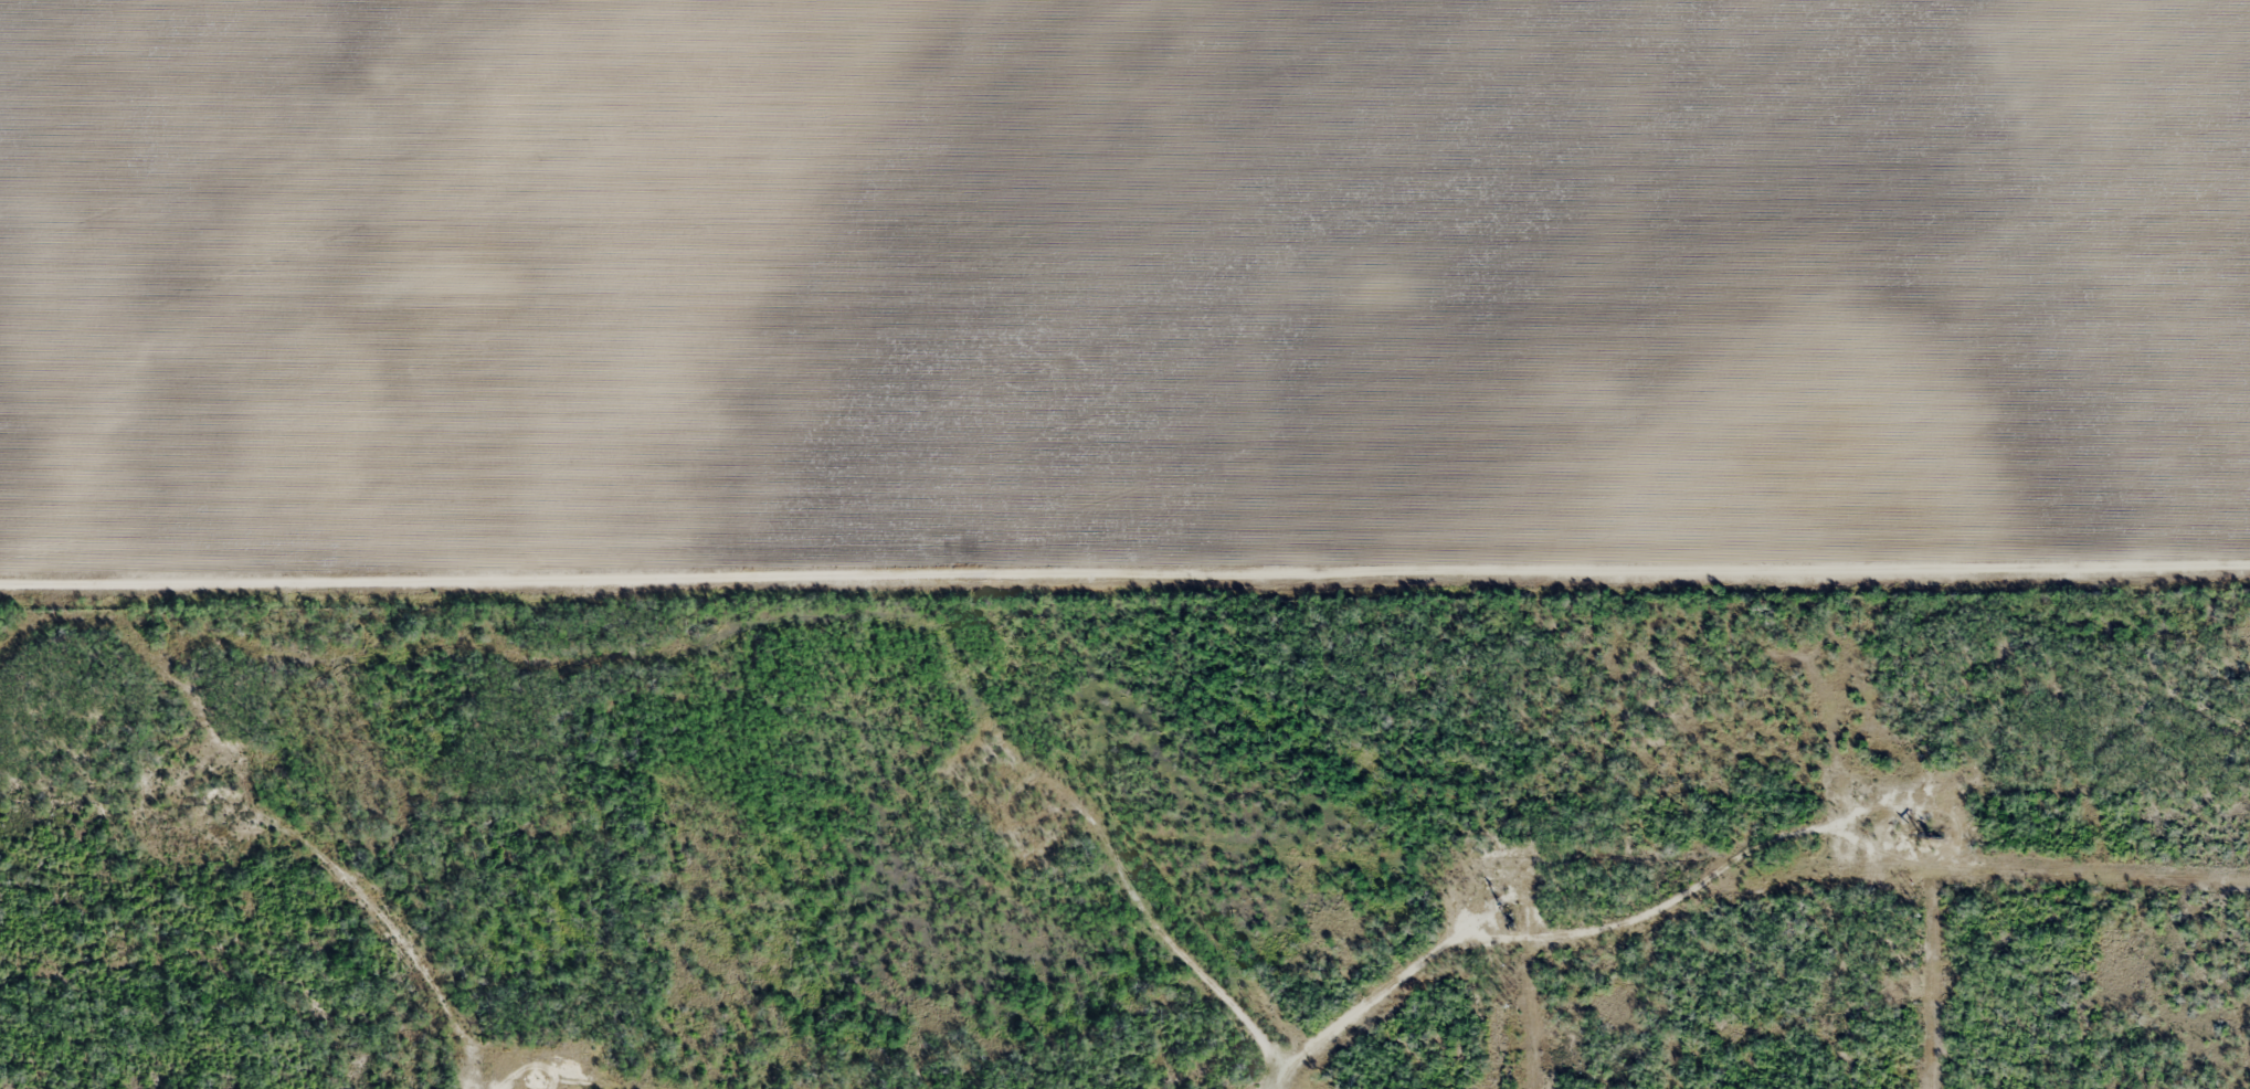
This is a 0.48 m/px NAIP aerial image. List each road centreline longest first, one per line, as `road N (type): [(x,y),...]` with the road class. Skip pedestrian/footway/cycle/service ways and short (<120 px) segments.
road 1 (track): [(0,593),(2249,552)]

